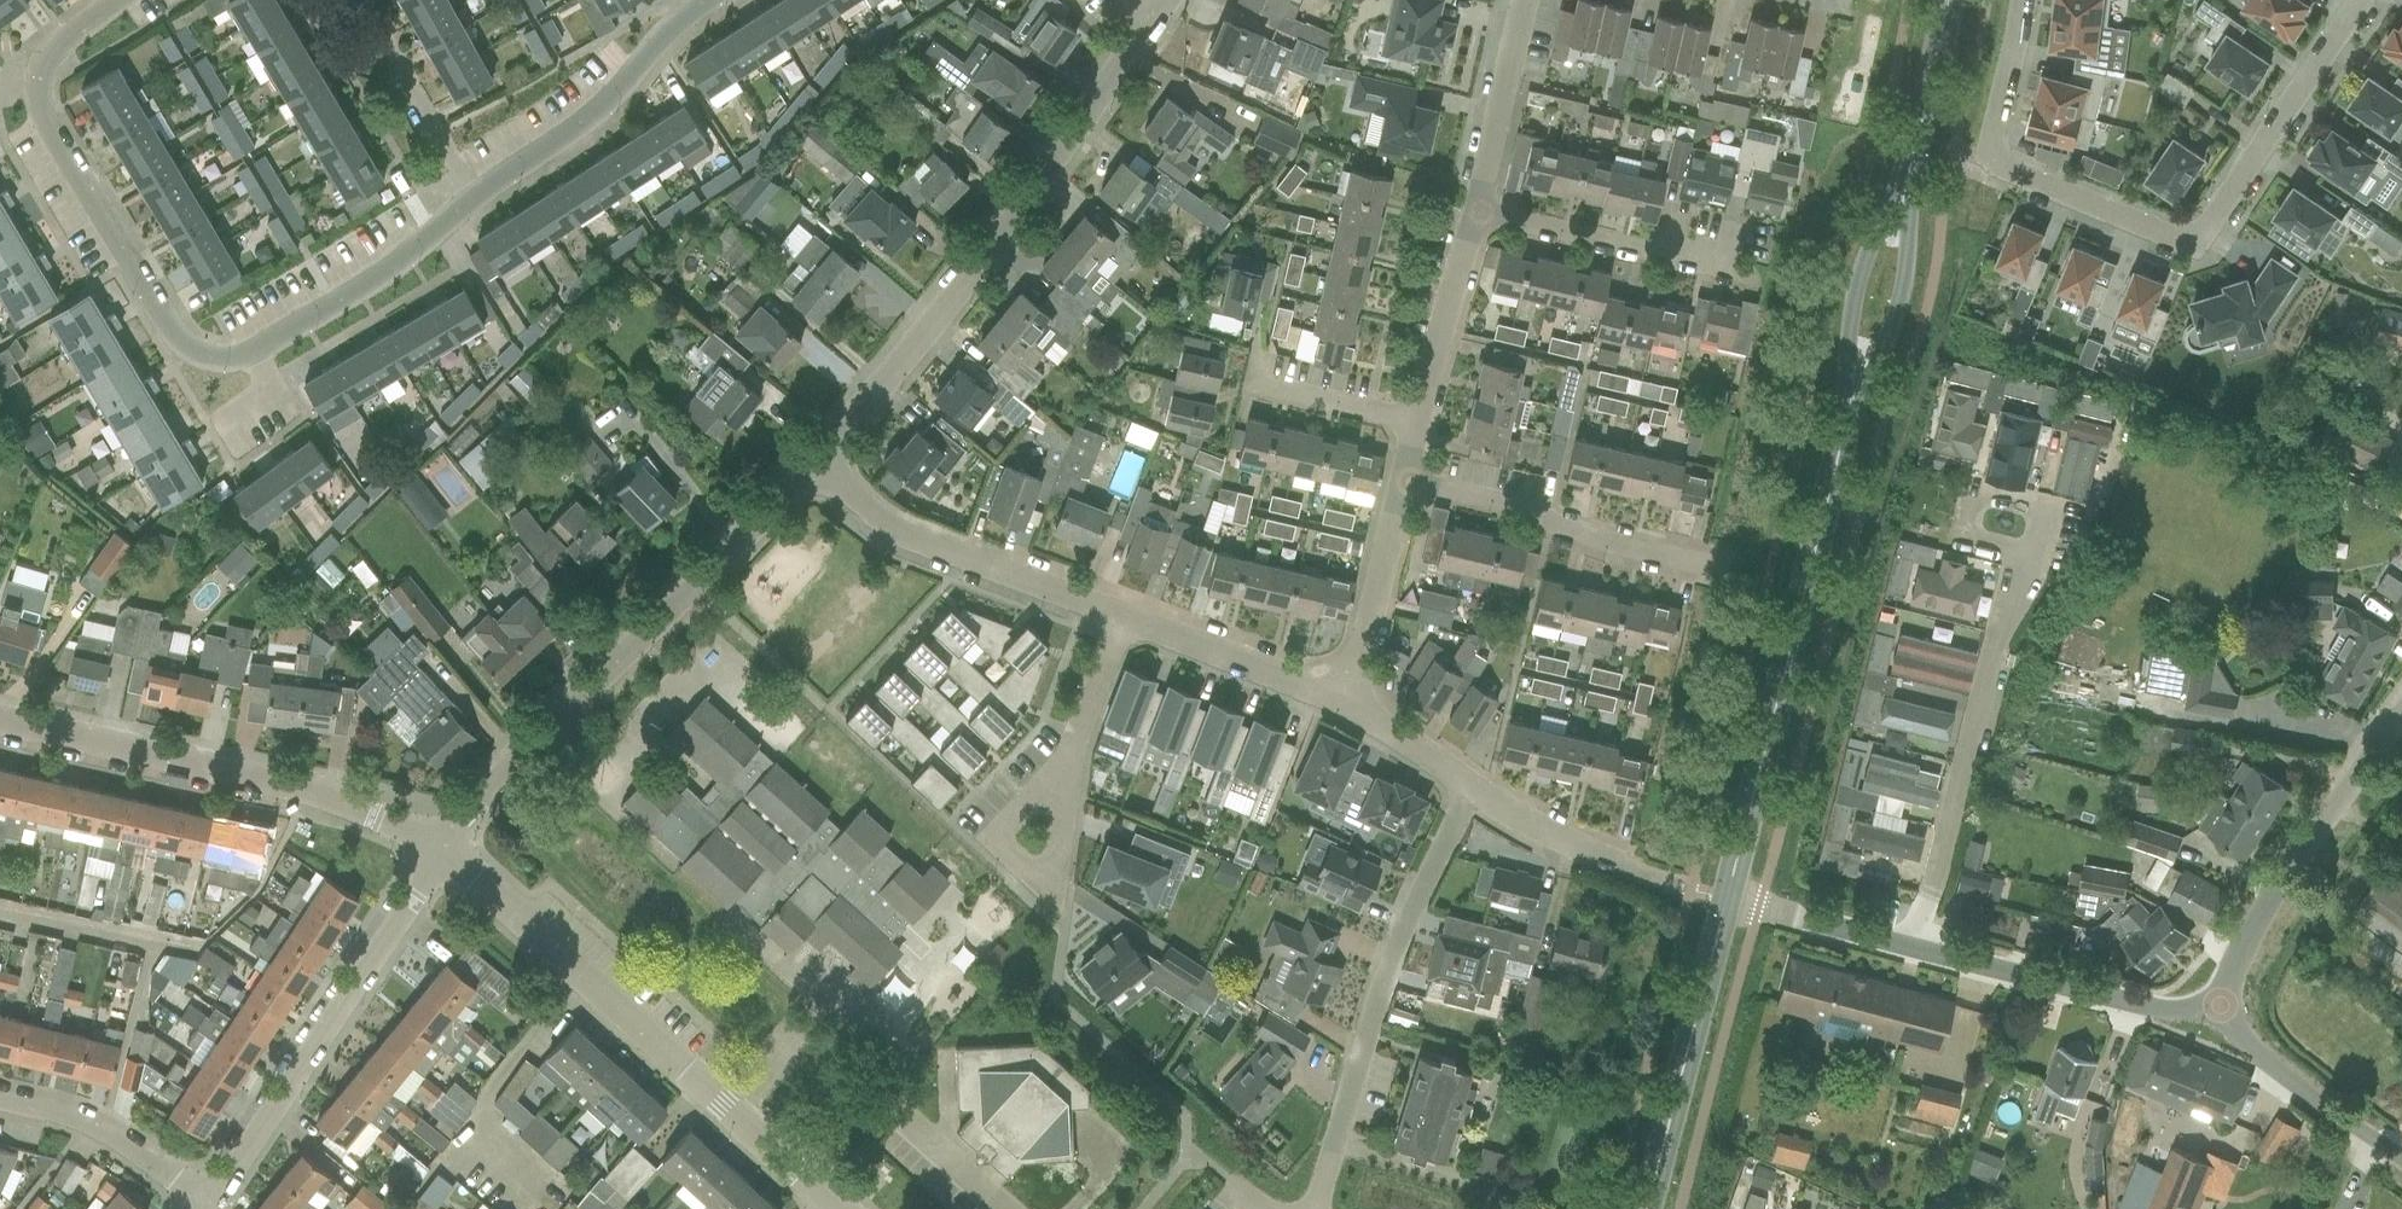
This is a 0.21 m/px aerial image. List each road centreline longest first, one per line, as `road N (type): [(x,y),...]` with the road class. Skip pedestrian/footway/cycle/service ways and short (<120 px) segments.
road 1 (residential): [(443,230),(240,364),(210,364),(179,345),(36,116),(38,79),(62,38),(115,0)]
road 2 (residential): [(2366,0),(2229,209),(2196,233),(2169,236),(1993,161),(2023,0)]
road 3 (residential): [(812,464),(1018,212),(1159,12)]
road 4 (residential): [(442,848),(478,799),(812,464)]
road 5 (residential): [(831,1208),(442,848)]
road 6 (tertiary): [(1726,901),(1850,401)]
road 7 (residential): [(442,848),(290,785),(0,724)]
road 8 (residential): [(1316,1208),(1387,963),(1469,786)]
road 9 (residential): [(207,1202),(442,848)]
road 10 (residential): [(1916,949),(2019,557)]
road 11 (residential): [(1126,620),(914,540),(812,464)]
road 12 (residential): [(2196,996),(2253,934),(2401,718)]
road 13 (tertiary): [(1647,1208),(1726,901)]
road 14 (residential): [(481,197),(591,129),(678,32),(719,3)]
road 15 (residential): [(1688,564),(1594,543),(1543,516),(1404,483)]
road 16 (residential): [(2196,996),(2141,1005),(1916,949)]
road 17 (residential): [(1740,274),(1479,210)]
road 18 (unclassified): [(2401,1163),(2215,1029),(2196,996)]
road 19 (residential): [(1078,738),(1054,893),(992,837)]
road 20 (residential): [(207,1202),(107,1132),(0,1099)]
road 21 (residential): [(1342,704),(1126,620)]
road 22 (residential): [(1342,704),(1363,652),(1404,483)]
road 23 (tertiary): [(1906,186),(1855,284),(1846,343),(1850,401)]
road 24 (residential): [(481,197),(367,0)]
road 25 (tertiary): [(1850,401),(1900,295),(1906,186)]
road 26 (residential): [(1415,424),(1479,210)]
road 27 (residential): [(1479,210),(1524,0)]
road 28 (residential): [(1658,877),(1572,846),(1469,786)]
road 29 (residential): [(1916,949),(1726,901)]
road 30 (tertiary): [(1906,186),(1943,0)]
road 31 (residential): [(1415,424),(1250,391)]
road 32 (unclassified): [(2019,557),(2035,546),(2040,524),(2033,509),(1987,498),(1974,507),(1968,529),(1976,545)]
road 33 (residential): [(1469,786),(1342,704)]
road 34 (residential): [(992,837),(1078,738)]
road 35 (residential): [(1126,620),(1078,738)]

